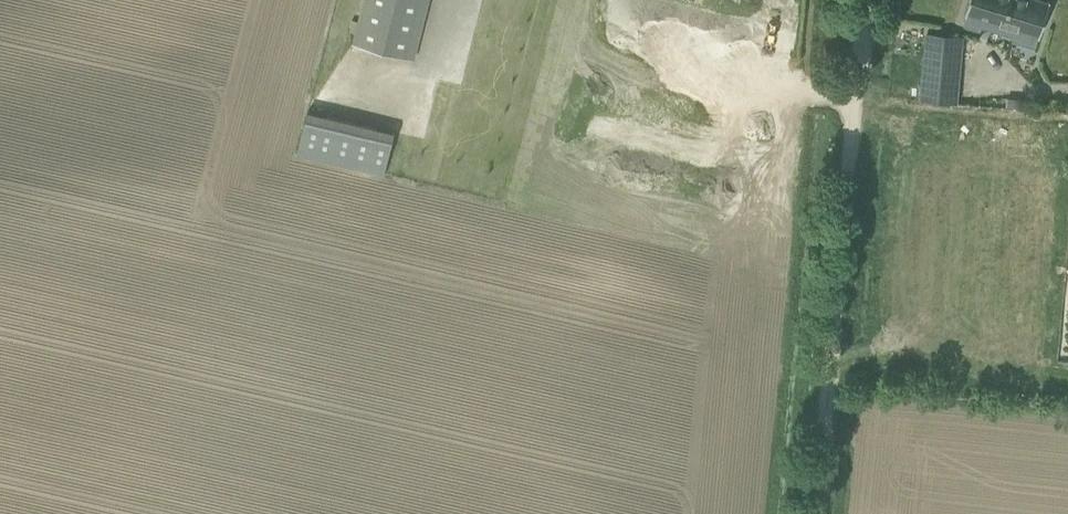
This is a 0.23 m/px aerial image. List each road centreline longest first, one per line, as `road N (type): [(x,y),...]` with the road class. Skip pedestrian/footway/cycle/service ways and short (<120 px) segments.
road 1 (track): [(868,0),(822,513)]

